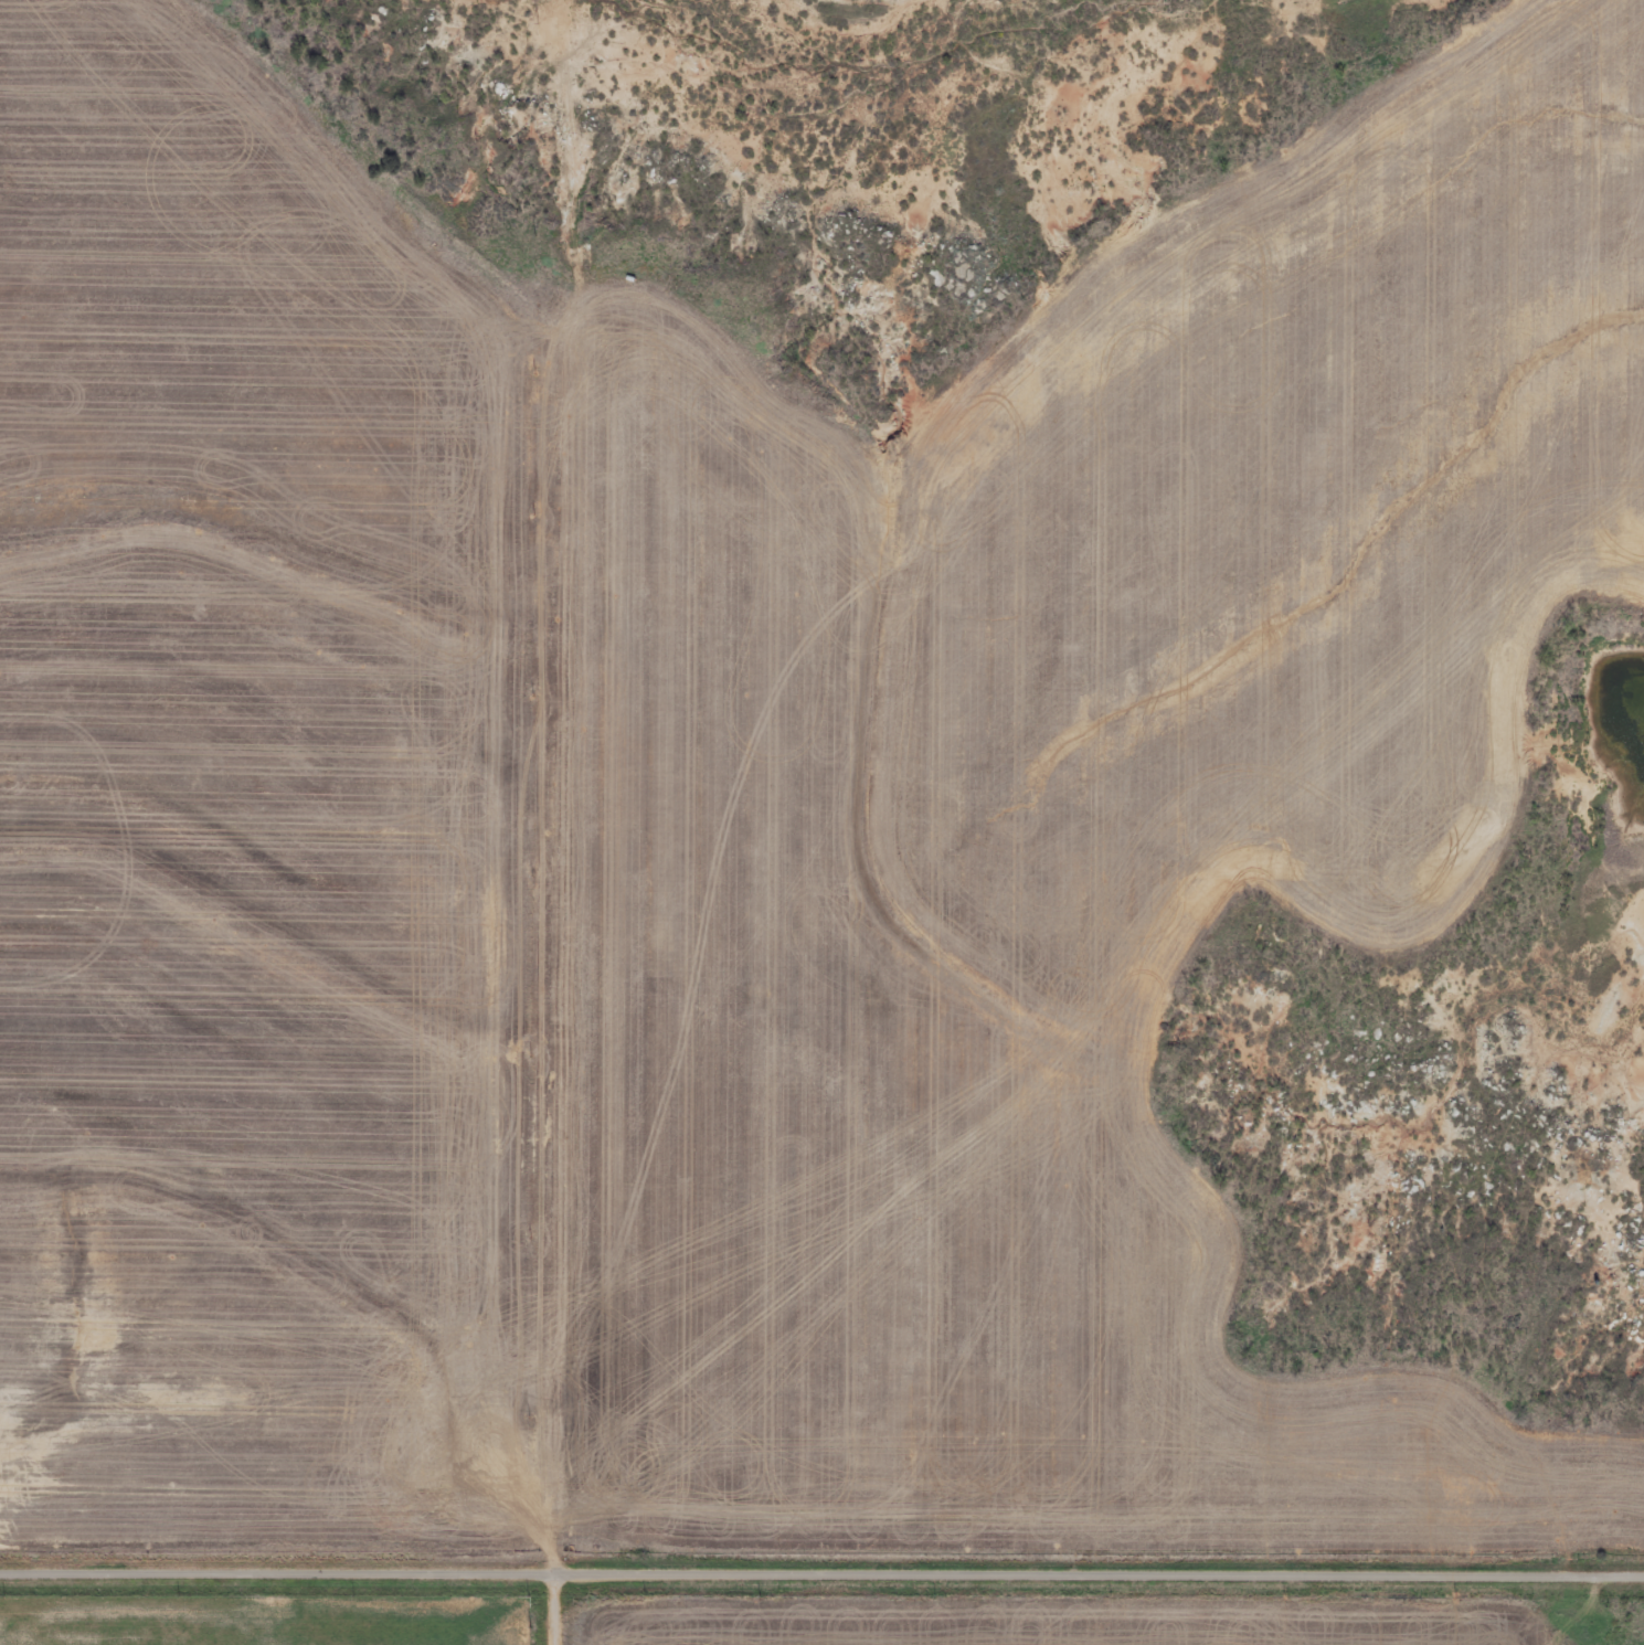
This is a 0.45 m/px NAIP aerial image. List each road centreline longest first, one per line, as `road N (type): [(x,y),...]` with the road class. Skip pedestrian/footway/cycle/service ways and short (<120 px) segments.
road 1 (residential): [(1643,1575),(0,1573)]

